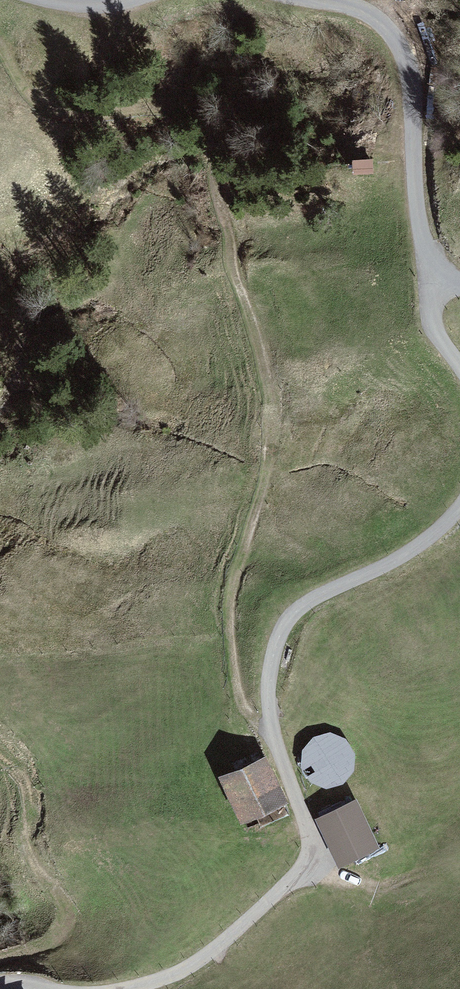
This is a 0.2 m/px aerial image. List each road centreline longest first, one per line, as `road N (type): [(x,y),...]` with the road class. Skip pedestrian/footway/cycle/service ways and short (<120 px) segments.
road 1 (unclassified): [(318,0),(366,11),(403,43),(434,284),(459,283)]
road 2 (track): [(459,503),(406,548),(309,596),(276,634),(269,722)]
road 3 (track): [(310,870),(214,952),(172,978),(122,988)]
road 4 (track): [(269,722),(312,831),(310,870)]

